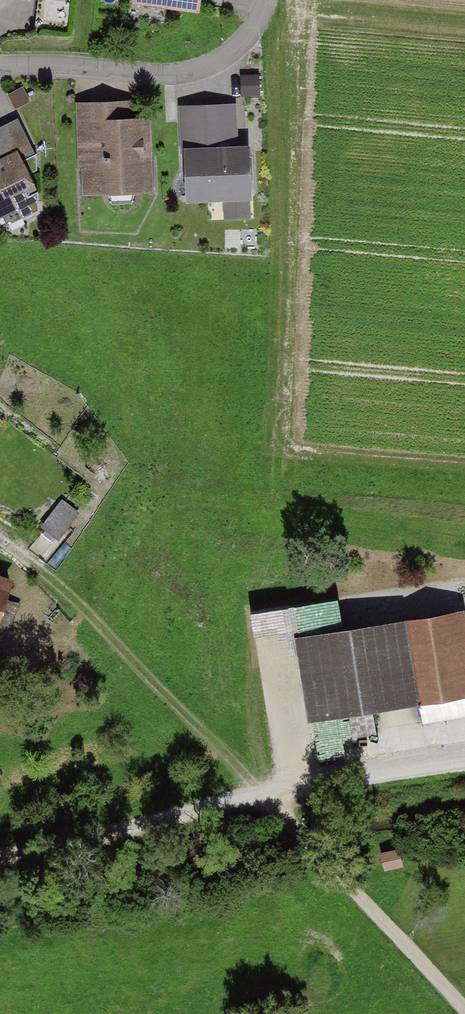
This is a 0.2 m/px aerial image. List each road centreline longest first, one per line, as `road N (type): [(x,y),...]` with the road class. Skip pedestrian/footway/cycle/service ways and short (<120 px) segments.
road 1 (track): [(464,1013),(35,561)]
road 2 (track): [(0,863),(464,783)]
road 3 (residential): [(0,67),(190,73),(239,49),(270,0)]

